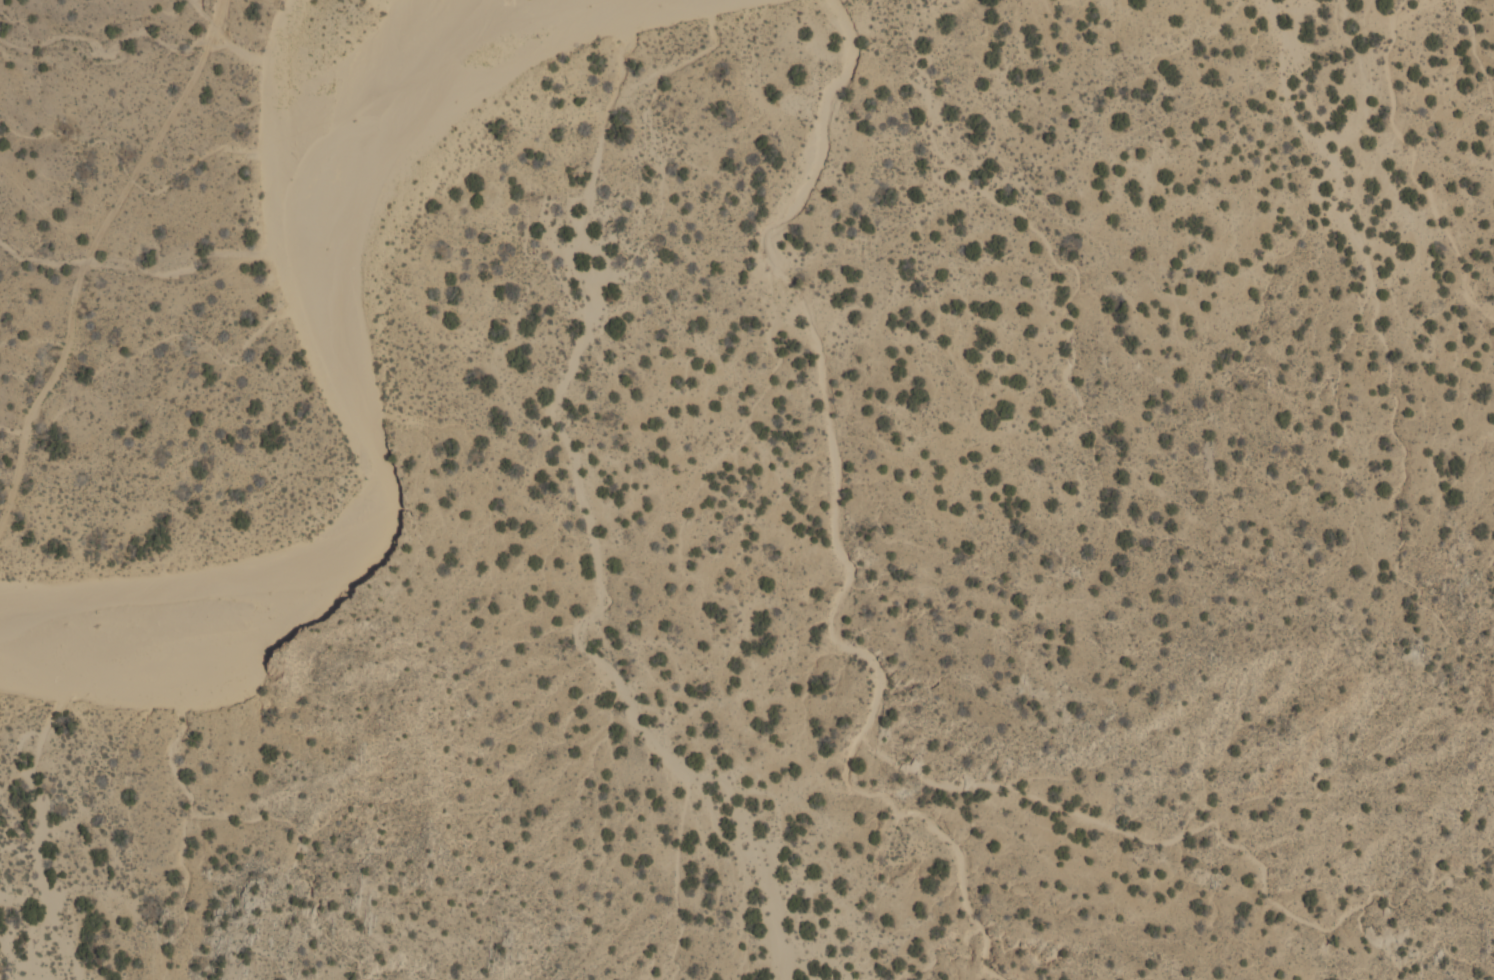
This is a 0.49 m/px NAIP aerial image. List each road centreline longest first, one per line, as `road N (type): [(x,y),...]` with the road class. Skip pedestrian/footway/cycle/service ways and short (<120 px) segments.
road 1 (track): [(222,0),(188,95),(110,211),(67,310),(0,516)]

